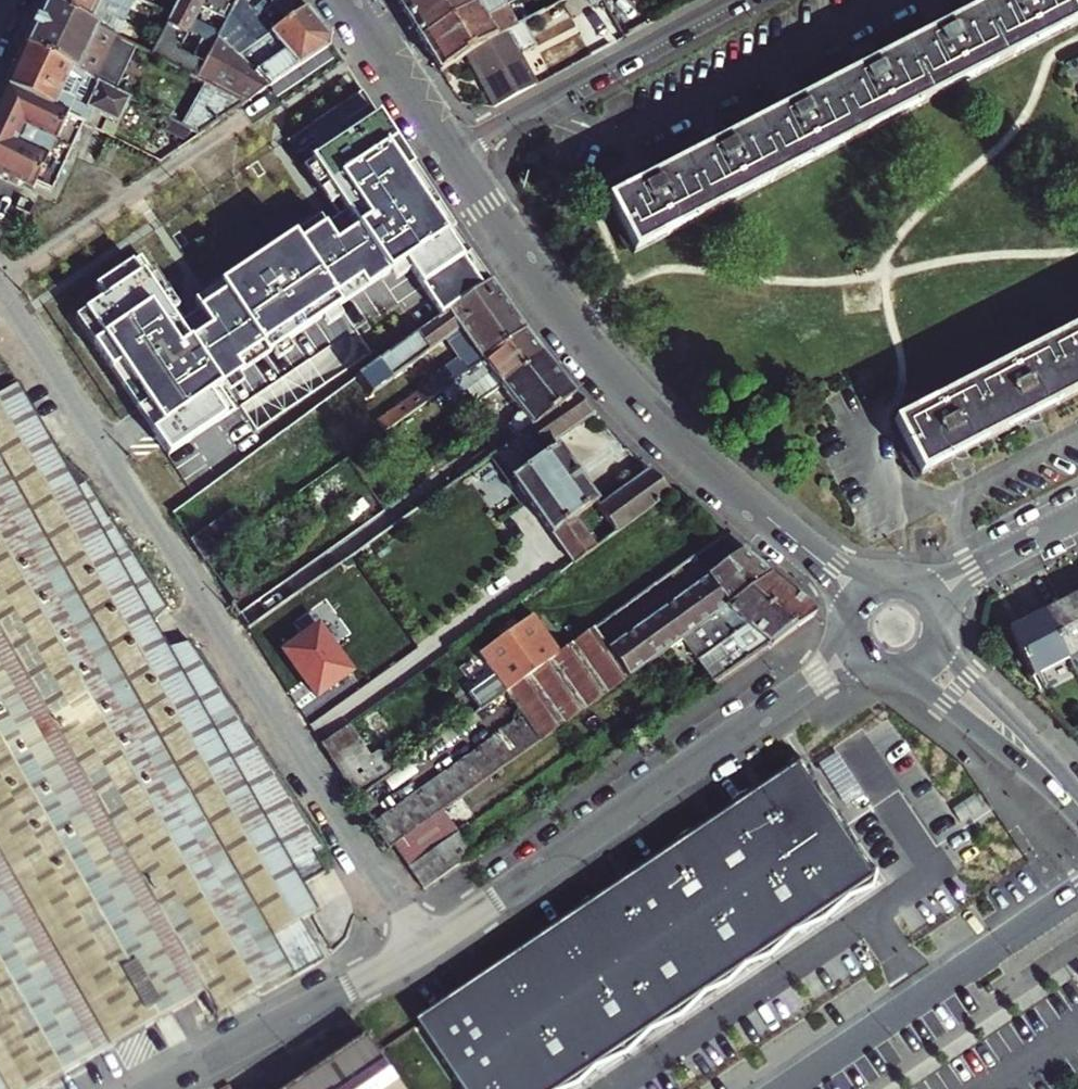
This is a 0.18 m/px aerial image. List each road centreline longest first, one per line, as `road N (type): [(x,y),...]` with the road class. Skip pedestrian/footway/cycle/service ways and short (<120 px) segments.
road 1 (residential): [(0,281),(428,945)]
road 2 (secondary): [(861,593),(622,384),(452,157)]
road 3 (residential): [(428,945),(860,654)]
road 4 (residential): [(1077,890),(785,1088)]
road 5 (residential): [(452,157),(730,0)]
road 6 (residential): [(154,1088),(428,945)]
road 7 (secondary): [(1077,805),(929,652)]
road 8 (secondary): [(452,157),(350,0)]
road 9 (residential): [(931,598),(1077,519)]

